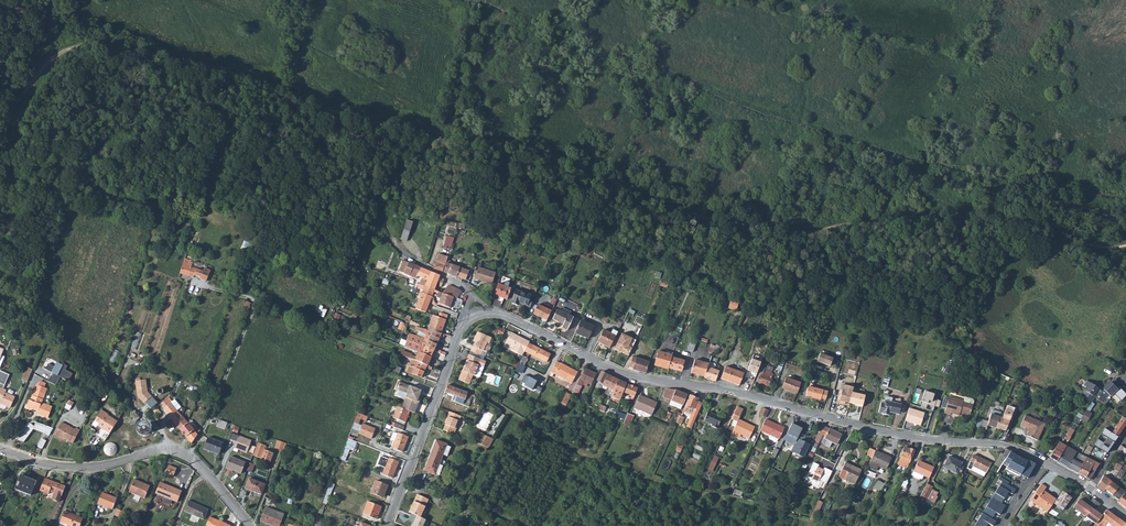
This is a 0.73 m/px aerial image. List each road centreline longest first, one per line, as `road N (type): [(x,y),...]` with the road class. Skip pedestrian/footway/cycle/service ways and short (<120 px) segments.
road 1 (residential): [(492,314),(625,374),(728,389),(918,437),(1003,444),(1090,488)]
road 2 (track): [(442,380),(559,445),(821,525)]
road 3 (residential): [(250,525),(205,470),(173,448),(91,467),(0,448)]
road 4 (residential): [(386,525),(462,327)]
road 5 (track): [(198,285),(396,351)]
road 6 (track): [(189,455),(255,300)]
road 7 (track): [(483,0),(435,139)]
road 8 (track): [(3,154),(9,118),(34,77),(78,48)]

